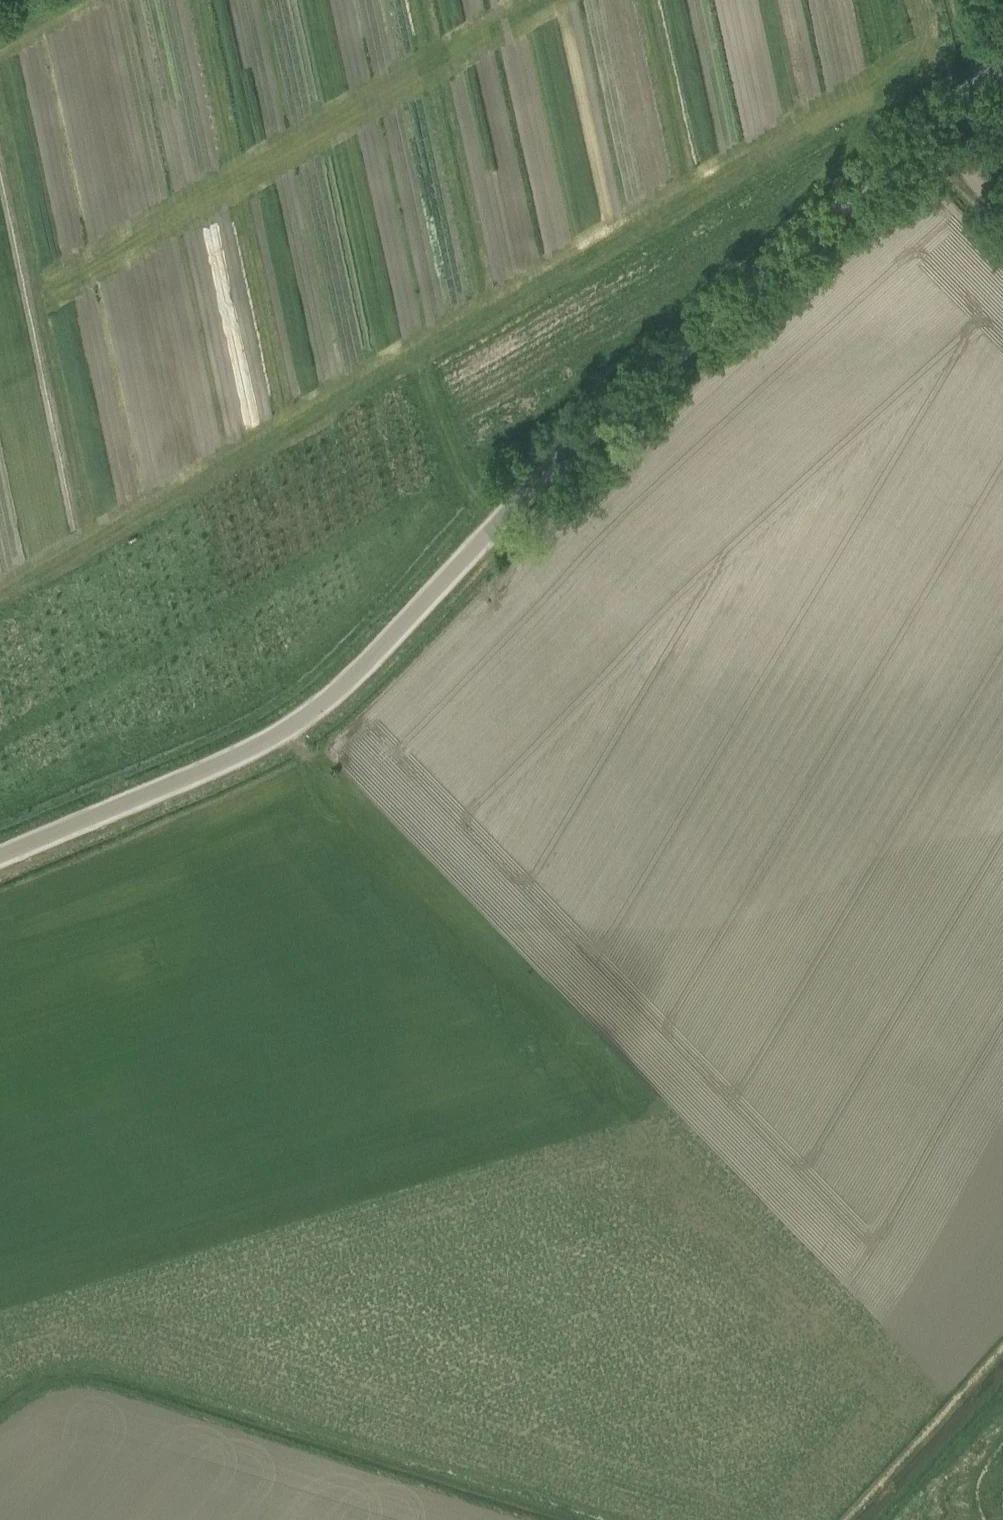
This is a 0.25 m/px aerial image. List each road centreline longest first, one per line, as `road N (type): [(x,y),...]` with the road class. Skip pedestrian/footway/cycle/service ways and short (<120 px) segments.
road 1 (unclassified): [(0,855),(214,766),(328,699),(554,466),(1002,62)]

